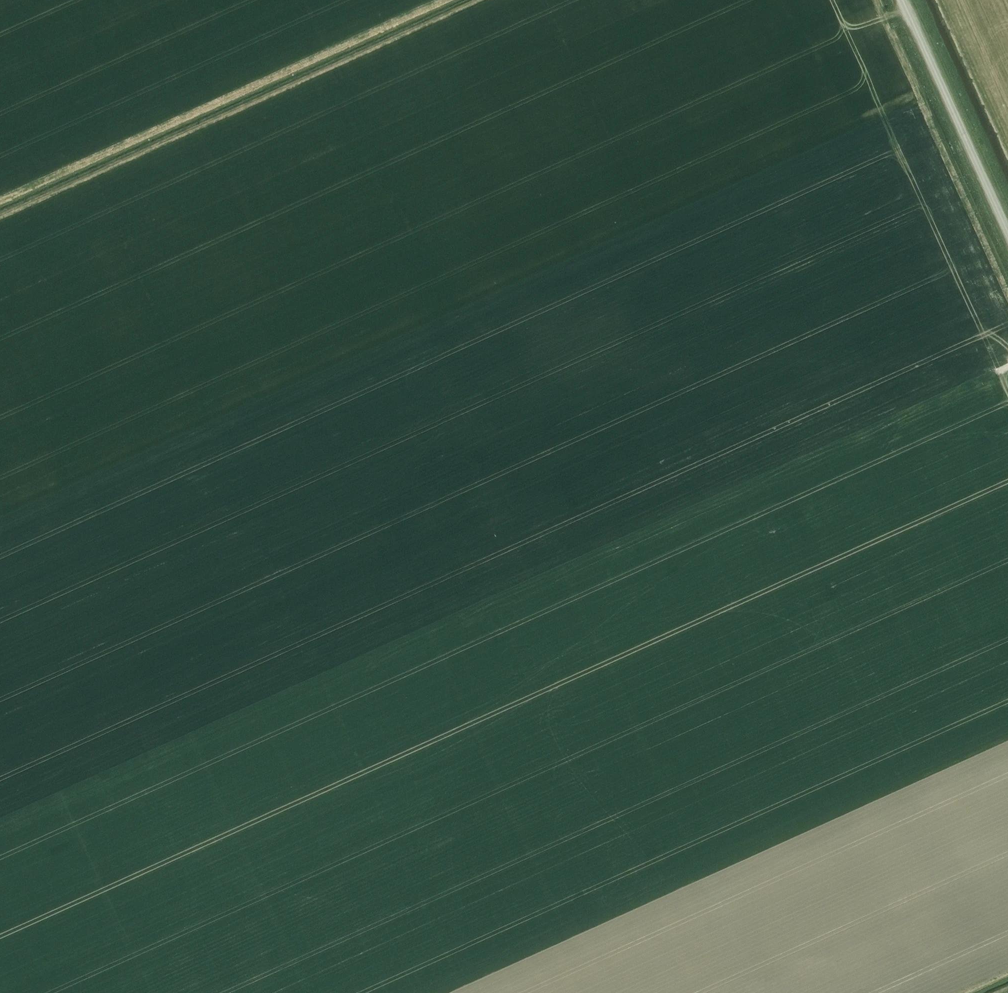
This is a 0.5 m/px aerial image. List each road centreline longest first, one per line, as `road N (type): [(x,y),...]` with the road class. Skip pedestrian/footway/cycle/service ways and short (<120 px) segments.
road 1 (unclassified): [(1007,237),(900,0)]

